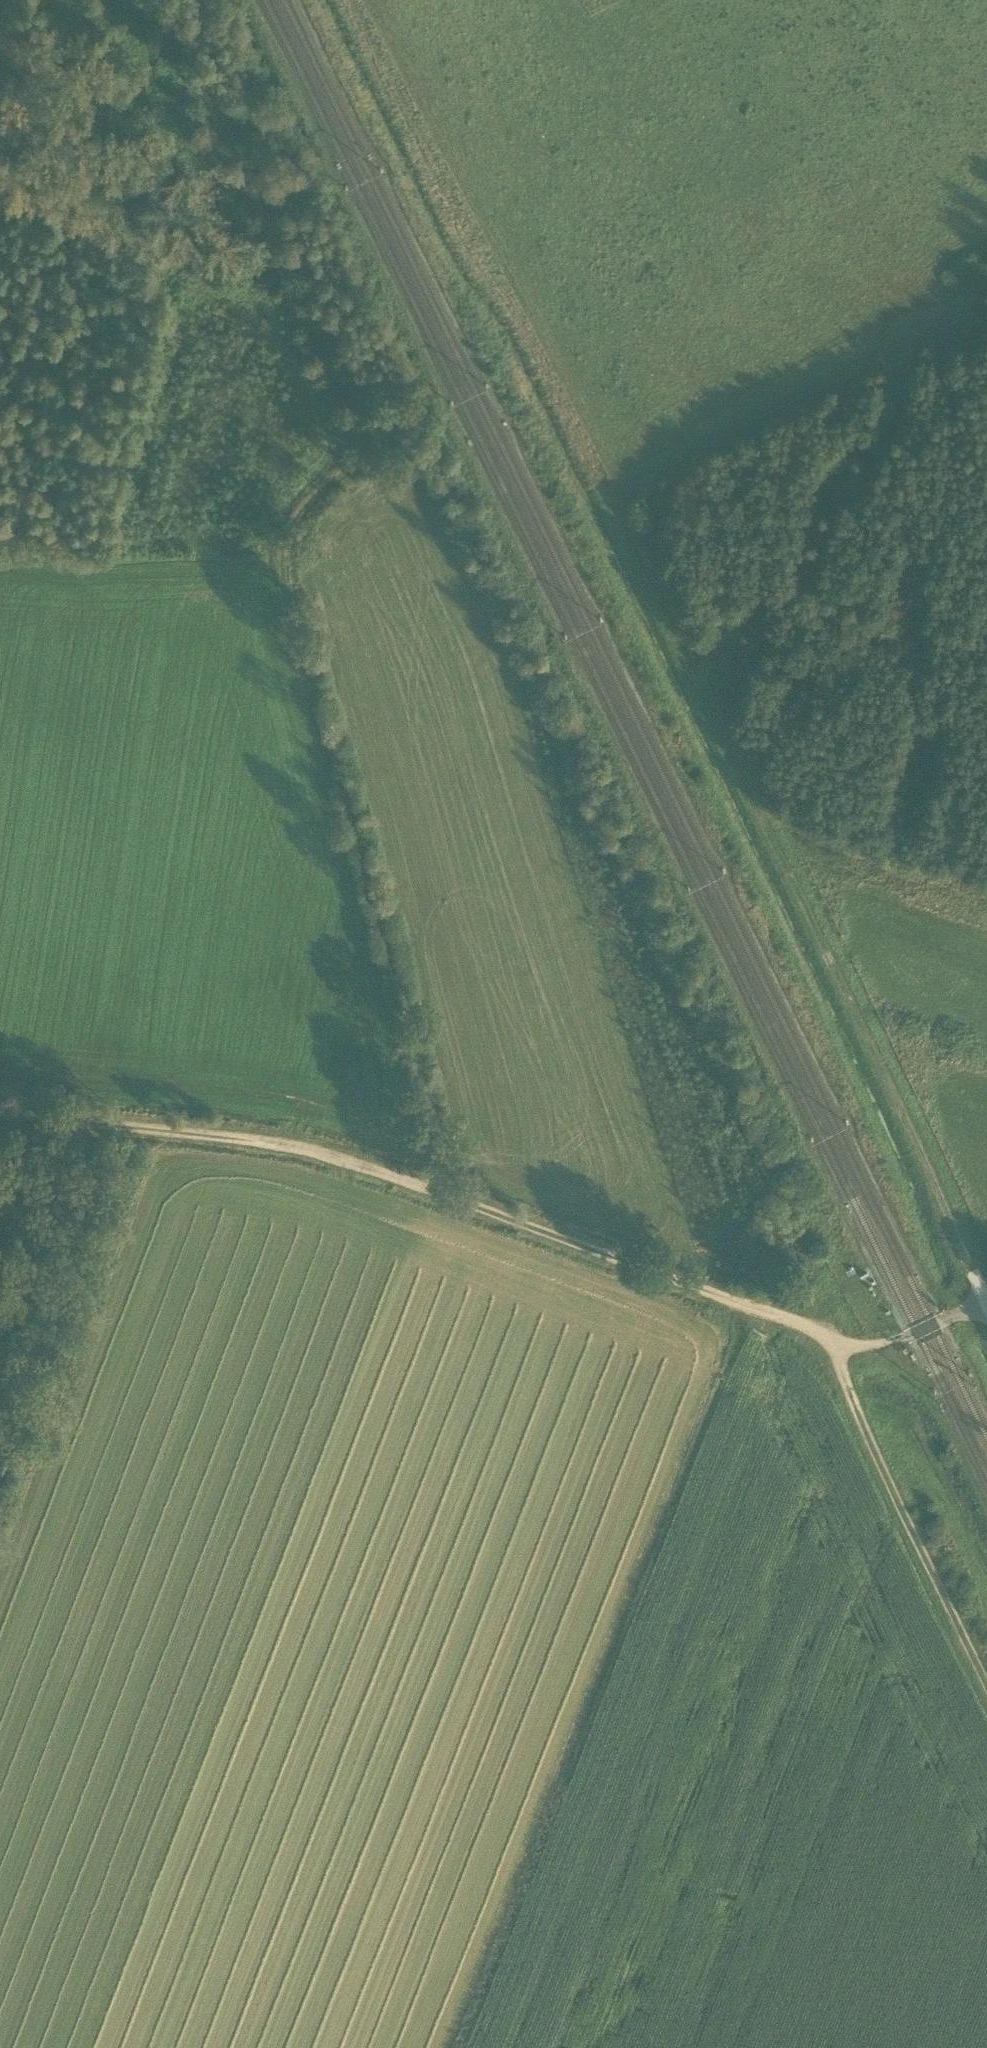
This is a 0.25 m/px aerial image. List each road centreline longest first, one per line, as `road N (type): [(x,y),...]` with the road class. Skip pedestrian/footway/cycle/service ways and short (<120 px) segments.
road 1 (track): [(443,1193),(301,1146),(0,1113)]
road 2 (track): [(833,1339),(443,1193)]
road 3 (track): [(833,1339),(859,1423),(986,1683)]

